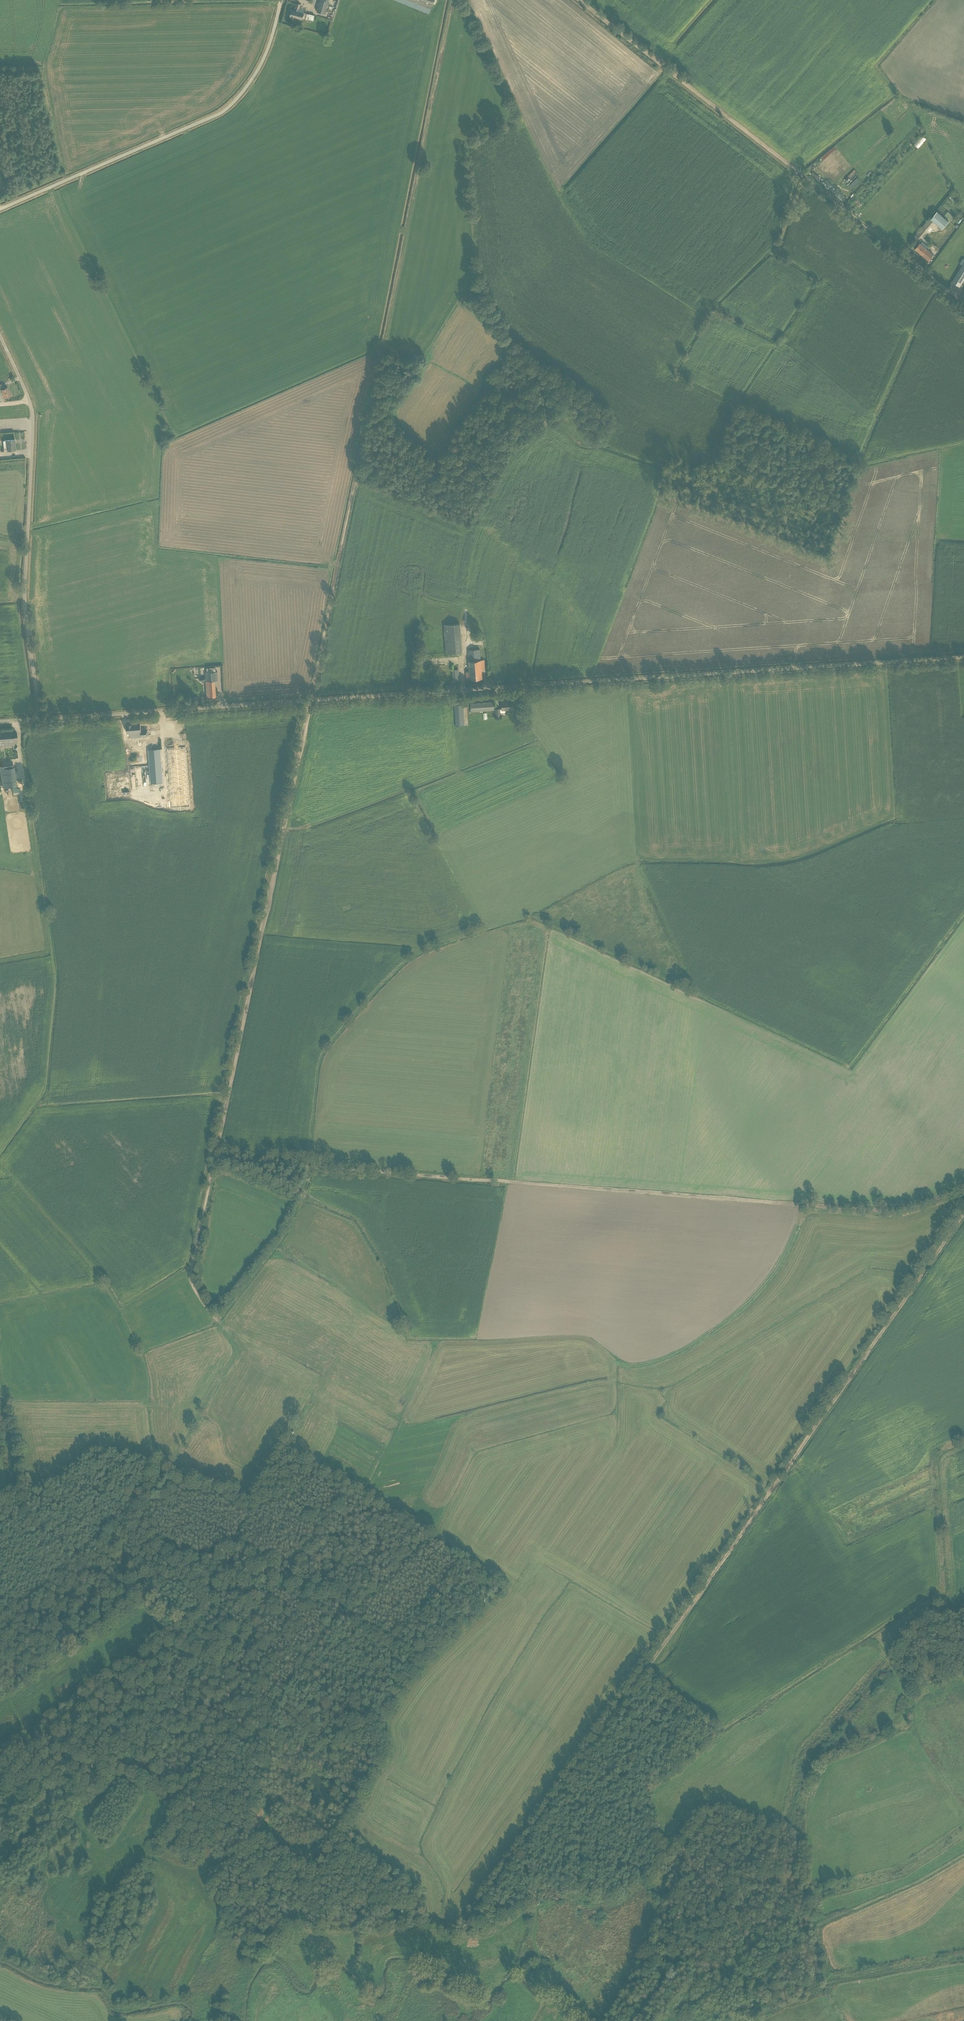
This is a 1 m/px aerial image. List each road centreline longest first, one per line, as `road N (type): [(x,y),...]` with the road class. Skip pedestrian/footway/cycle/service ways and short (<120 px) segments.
road 1 (track): [(452,0),(214,1157)]
road 2 (unclassified): [(39,719),(963,657)]
road 3 (track): [(963,1213),(461,1934)]
road 4 (track): [(963,1189),(886,1211),(214,1157)]
road 5 (track): [(153,1537),(209,1554),(236,1538),(249,1504),(153,1471),(99,1543),(0,1616)]
road 6 (track): [(579,0),(902,254)]
road 7 (unclassified): [(39,719),(24,596),(33,418),(0,336)]
road 8 (unclassified): [(0,209),(226,108),(263,60),(282,0)]
road 9 (track): [(73,1785),(91,1732),(394,1751)]
road 10 (track): [(214,1157),(190,1277),(237,1353),(183,1447),(153,1471)]
road 11 (track): [(17,721),(49,947),(0,962)]
road 12 (track): [(340,1606),(272,1707),(250,1831)]
road 13 (track): [(236,1538),(430,1666)]
road 14 (track): [(184,1793),(234,1639),(270,1593)]
road 15 (track): [(463,0),(521,117)]

